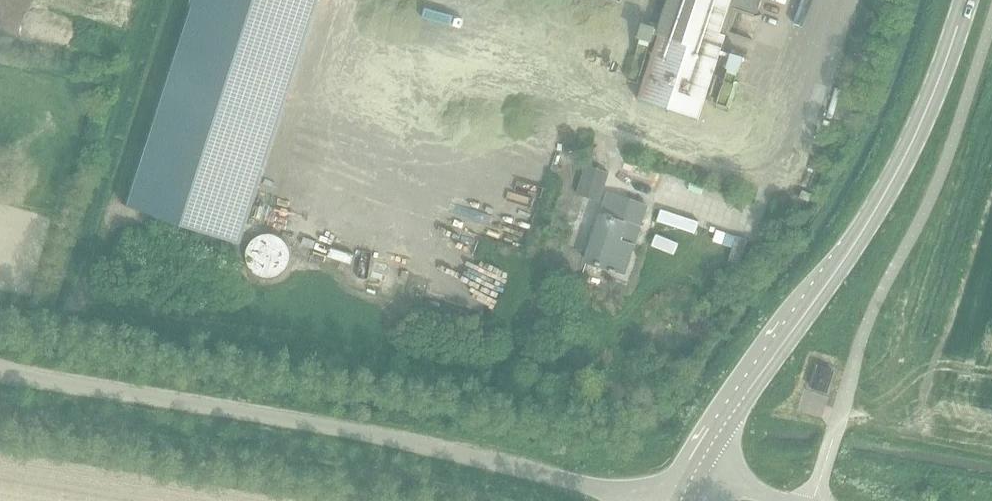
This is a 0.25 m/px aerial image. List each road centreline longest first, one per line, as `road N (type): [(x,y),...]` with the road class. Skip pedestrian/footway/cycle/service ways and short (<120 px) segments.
road 1 (unclassified): [(649,500),(334,428),(0,374)]
road 2 (tertiary): [(698,465),(863,231),(911,142),(966,0)]

